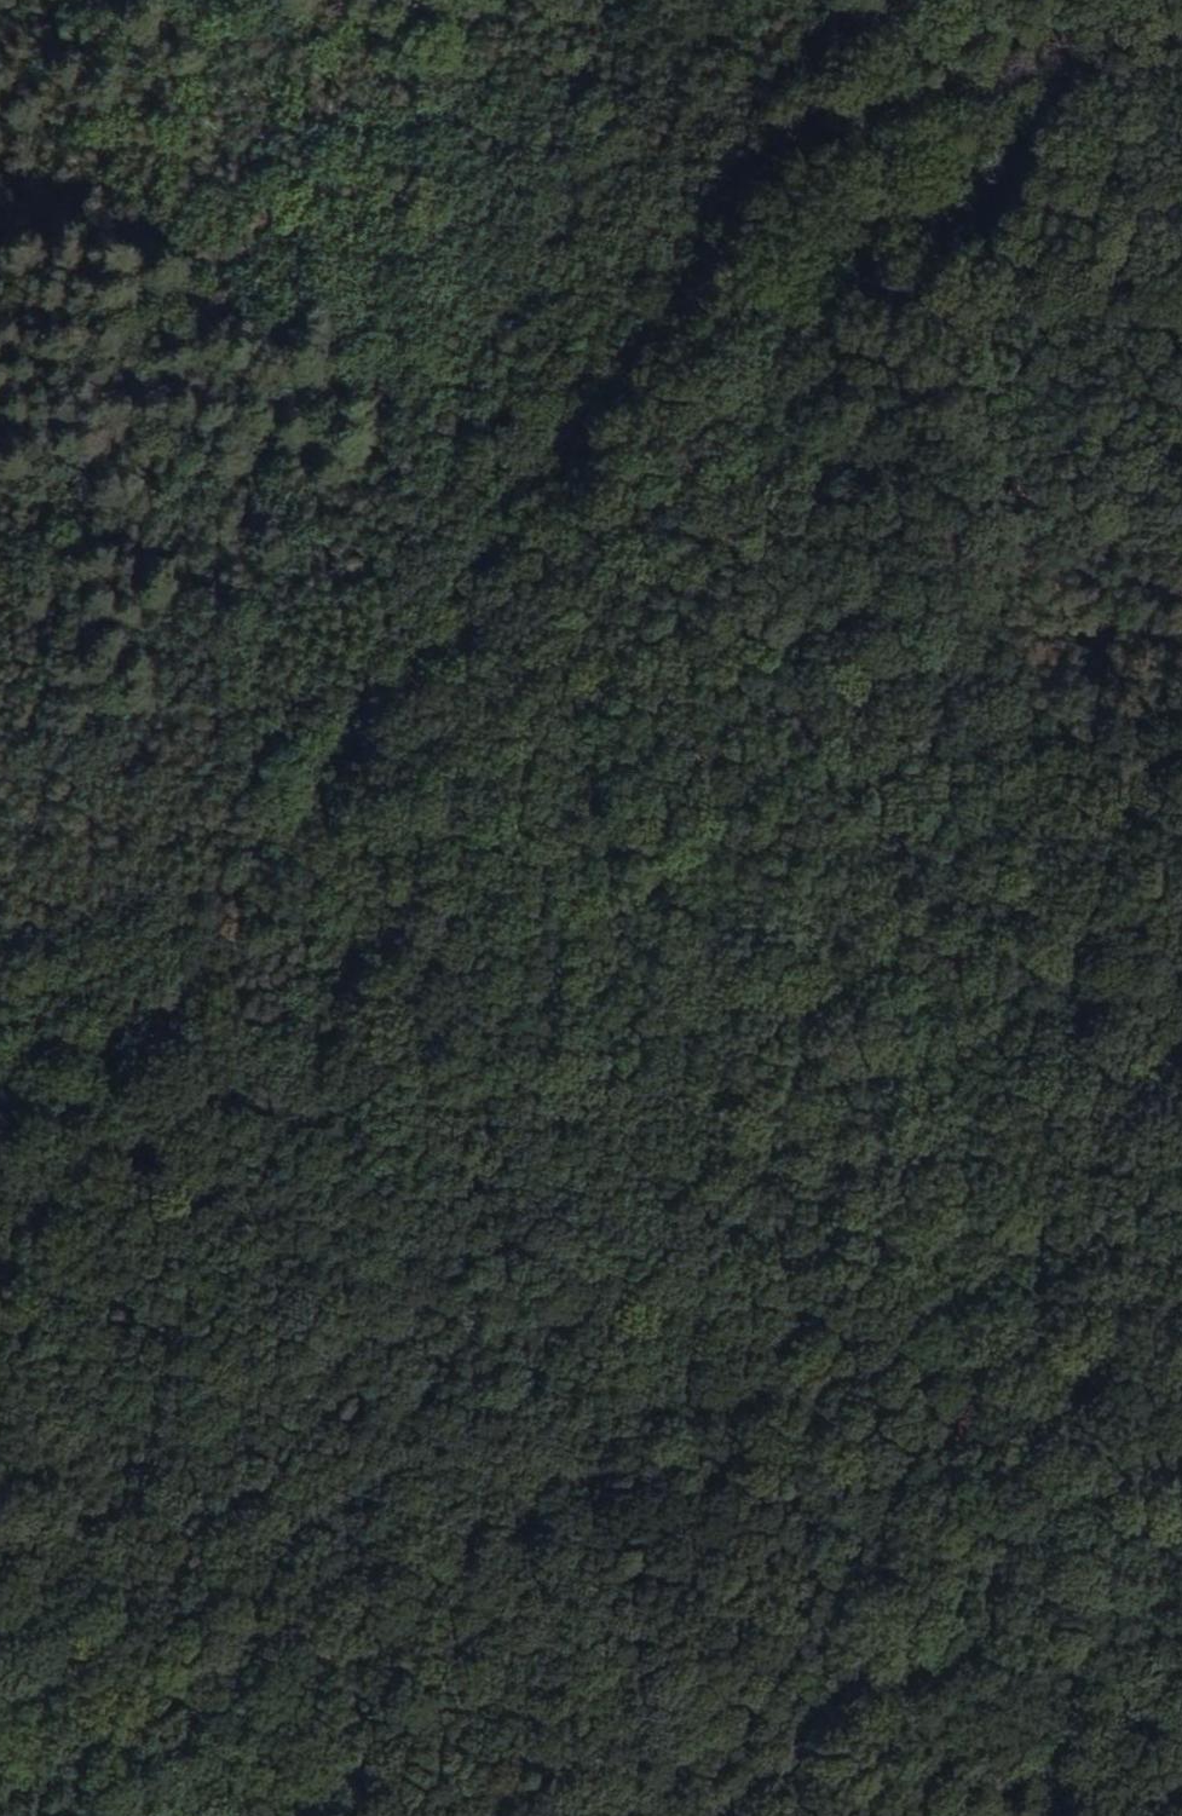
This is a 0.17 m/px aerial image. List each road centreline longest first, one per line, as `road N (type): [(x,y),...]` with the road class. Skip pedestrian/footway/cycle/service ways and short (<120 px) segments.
road 1 (track): [(893,0),(0,1282)]

